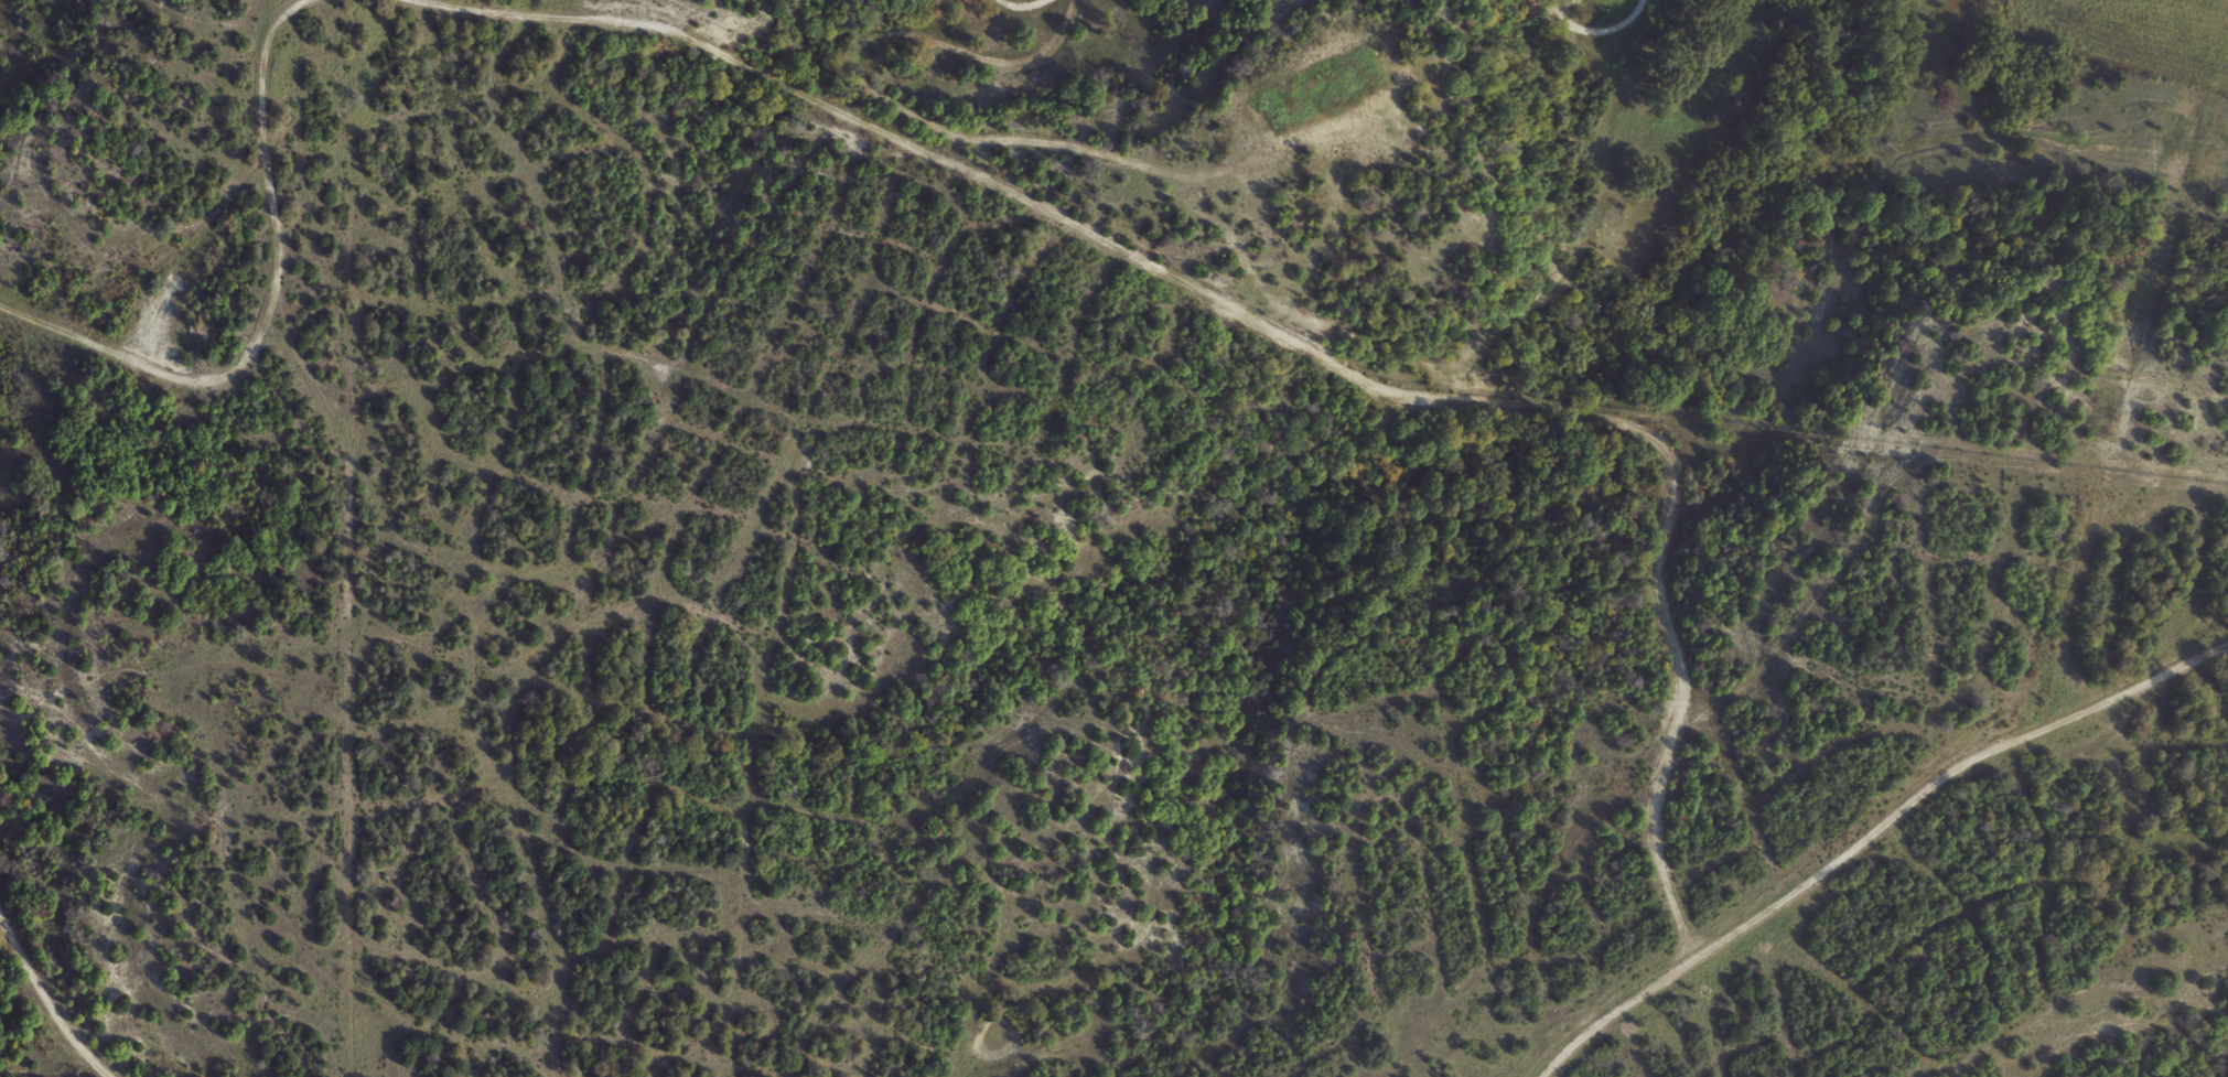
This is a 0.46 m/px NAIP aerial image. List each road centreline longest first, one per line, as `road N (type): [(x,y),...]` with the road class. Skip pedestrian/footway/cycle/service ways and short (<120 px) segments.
road 1 (residential): [(1050,0),(1018,28),(927,22),(898,29),(869,53),(871,66),(885,80),(944,101),(1036,103),(1137,131),(1225,95)]
road 2 (residential): [(114,1076),(62,1023),(0,908)]

